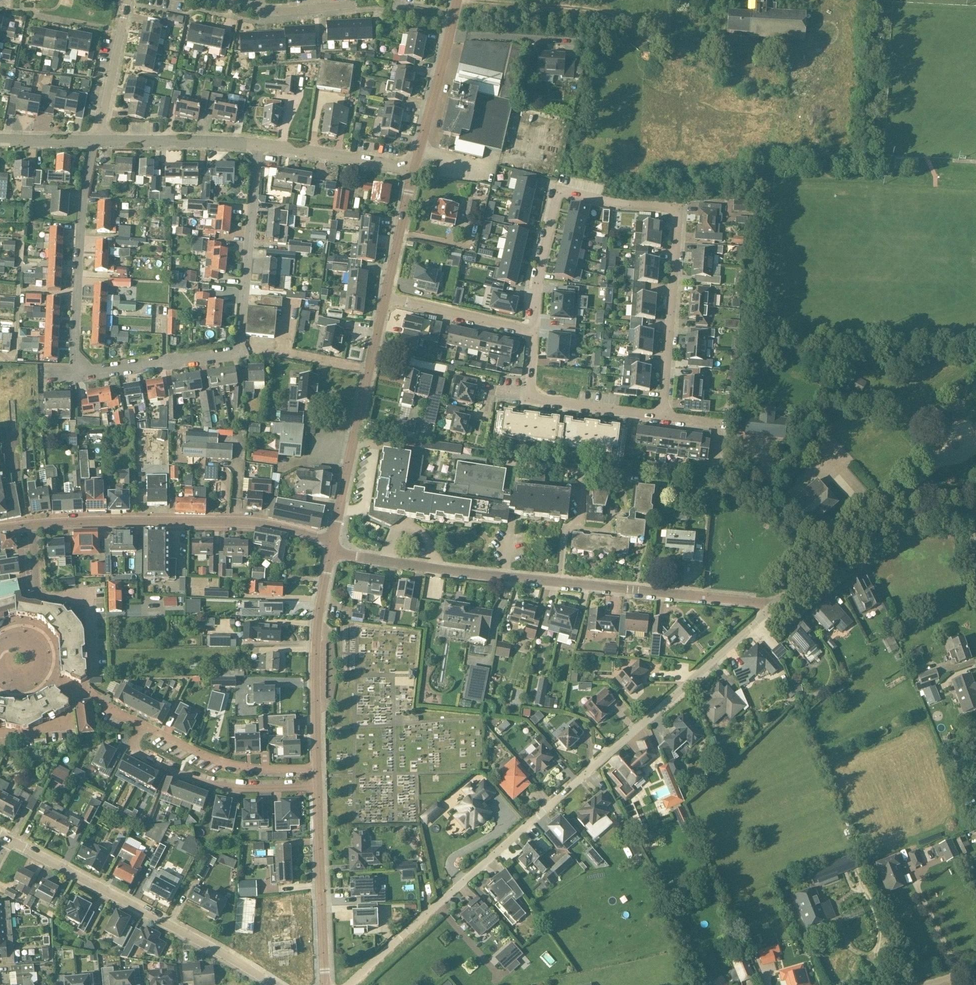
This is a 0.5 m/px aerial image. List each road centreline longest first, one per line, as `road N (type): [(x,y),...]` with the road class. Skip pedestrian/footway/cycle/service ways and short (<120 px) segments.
road 1 (residential): [(348,984),(771,609)]
road 2 (residential): [(663,417),(675,208),(558,192),(532,333)]
road 3 (residential): [(331,552),(771,609)]
road 4 (residential): [(85,375),(239,352),(259,145)]
road 5 (residential): [(33,525),(252,523),(333,540)]
road 6 (residential): [(268,984),(9,840)]
road 7 (residential): [(333,540),(386,298)]
road 8 (residential): [(85,375),(75,357),(83,202),(94,142)]
road 9 (unclassified): [(968,511),(873,522),(771,609)]
road 10 (residential): [(318,768),(316,649),(331,552)]
road 11 (residential): [(142,725),(138,754),(184,777),(231,788),(318,787)]
road 12 (residential): [(325,984),(318,787)]
road 13 (residential): [(532,333),(534,397),(663,417)]
road 14 (residential): [(318,768),(238,766),(142,725)]
road 15 (residential): [(413,171),(457,0)]
road 16 (residential): [(259,145),(101,142)]
road 17 (residential): [(413,171),(259,145)]
road 18 (residential): [(532,333),(386,298)]
road 19 (residential): [(353,4),(273,12),(208,0)]
road 20 (residential): [(127,0),(101,142)]
road 21 (residential): [(386,298),(413,171)]

